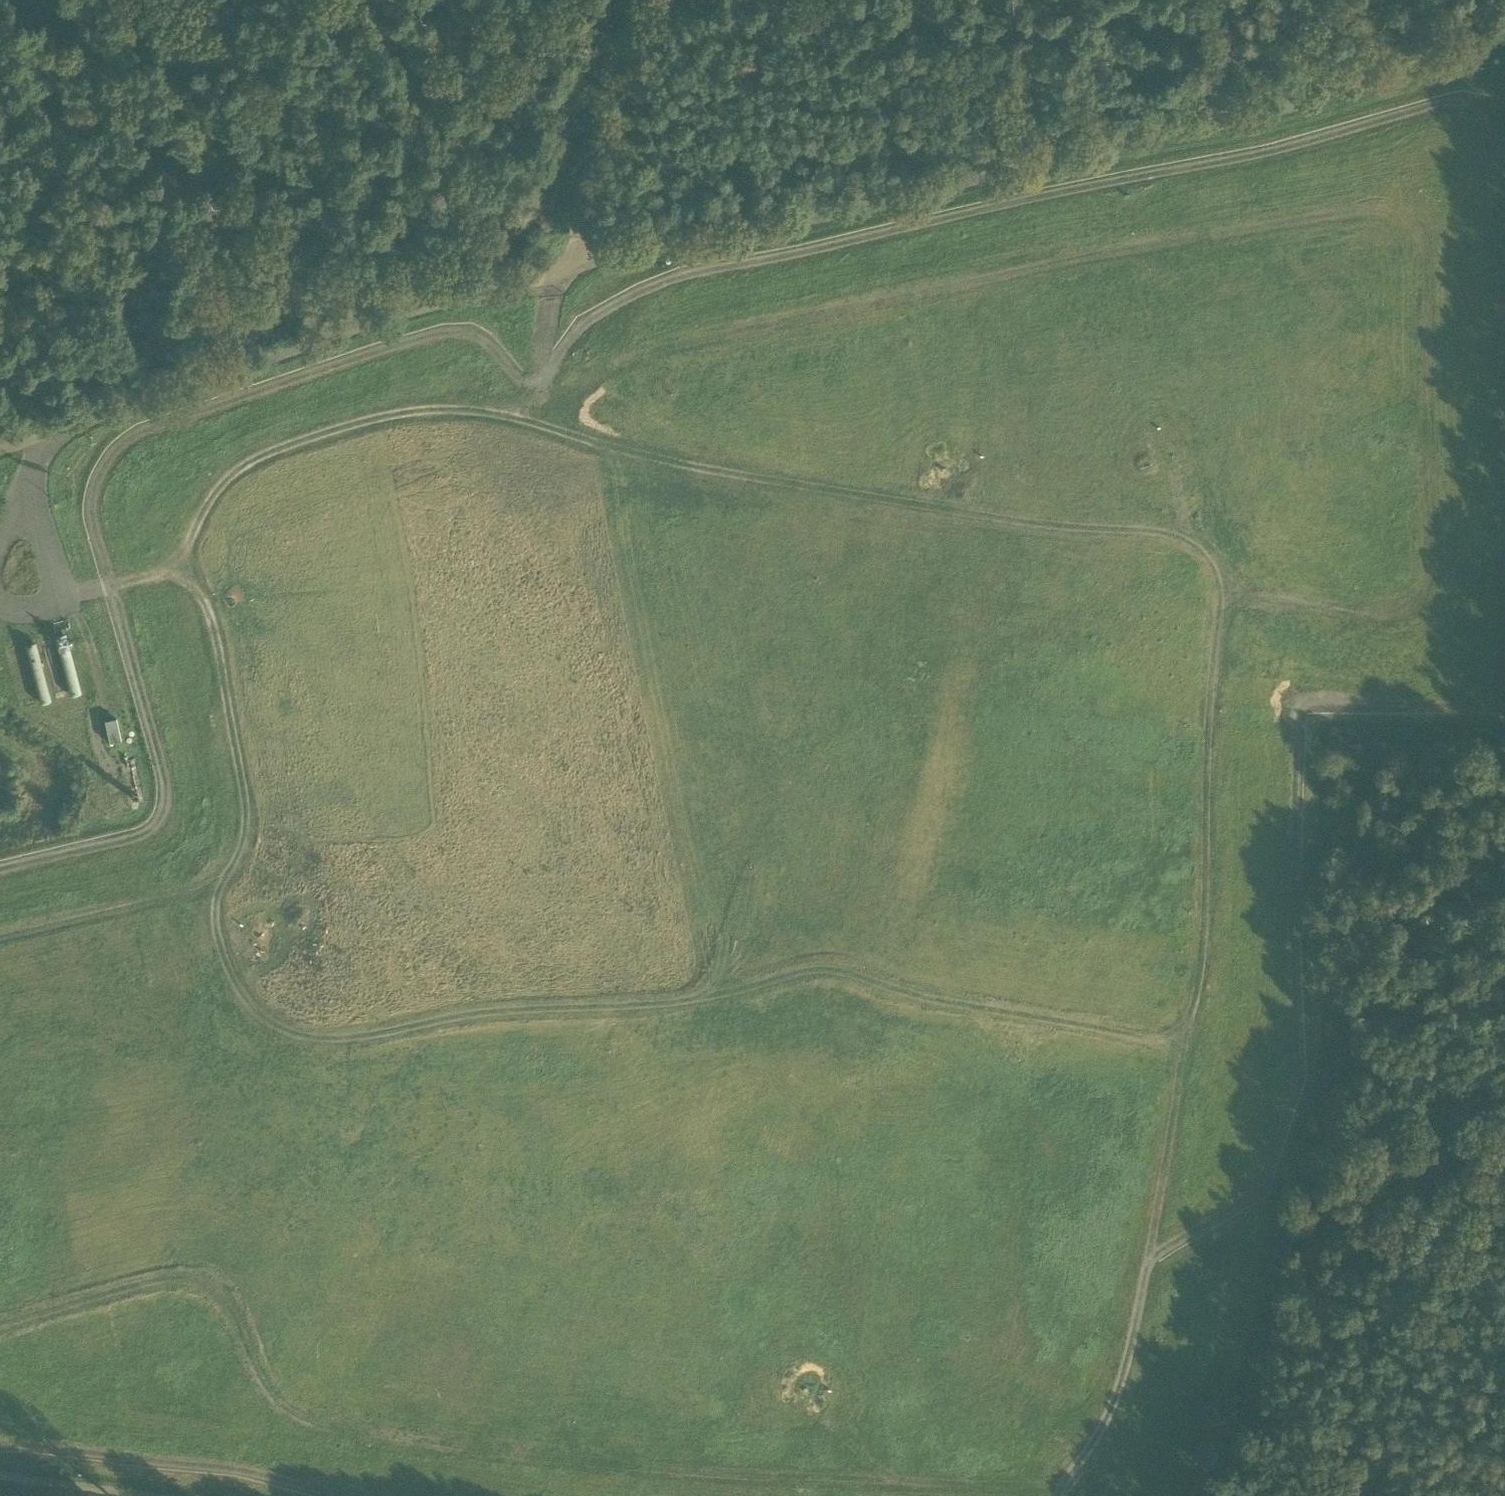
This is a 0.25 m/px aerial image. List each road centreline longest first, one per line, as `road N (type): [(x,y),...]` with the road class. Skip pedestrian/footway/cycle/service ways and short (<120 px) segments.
road 1 (unclassified): [(1504,33),(1472,51),(394,315),(0,447)]
road 2 (track): [(633,0),(554,294),(545,370)]
road 3 (unclassified): [(0,1475),(158,1495)]

